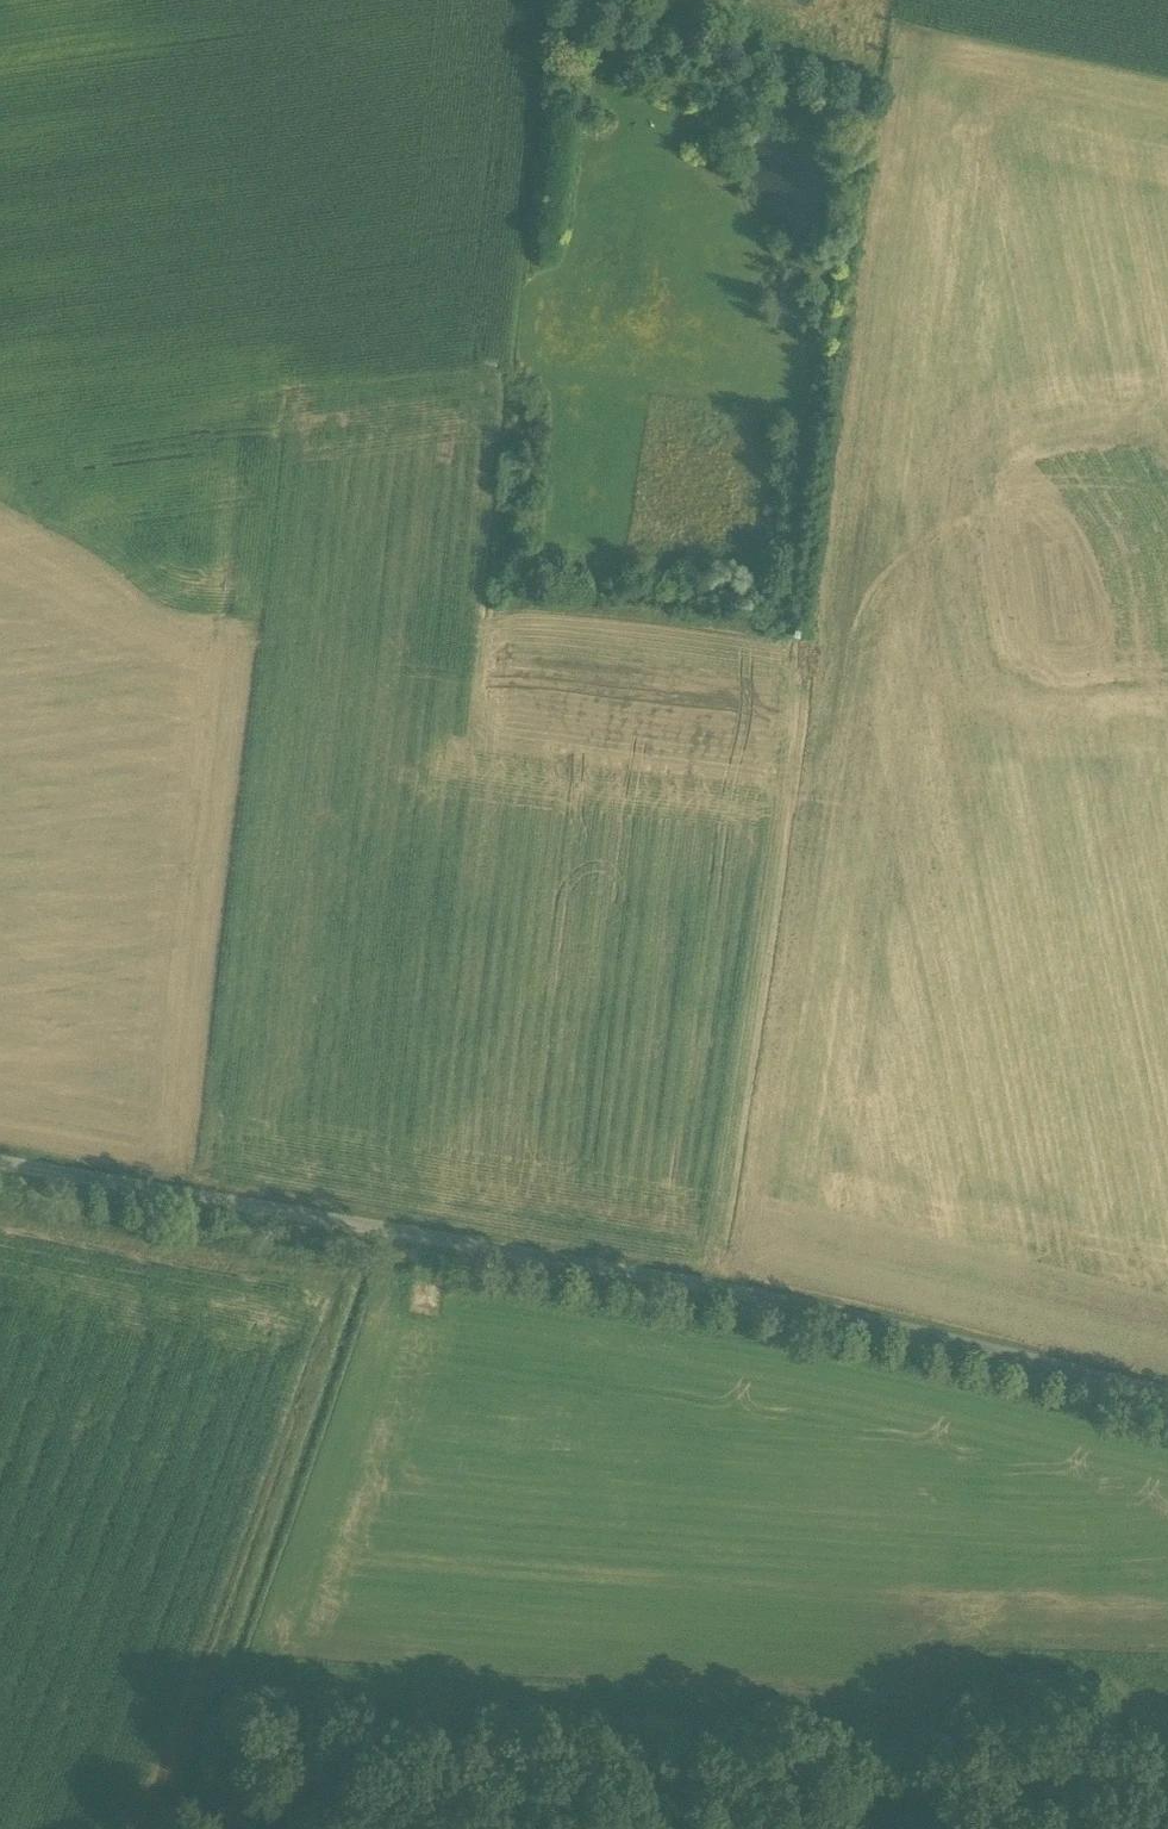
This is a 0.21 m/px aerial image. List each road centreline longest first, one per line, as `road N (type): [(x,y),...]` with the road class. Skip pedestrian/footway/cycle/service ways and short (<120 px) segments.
road 1 (unclassified): [(0,1161),(694,1283),(1167,1395)]

